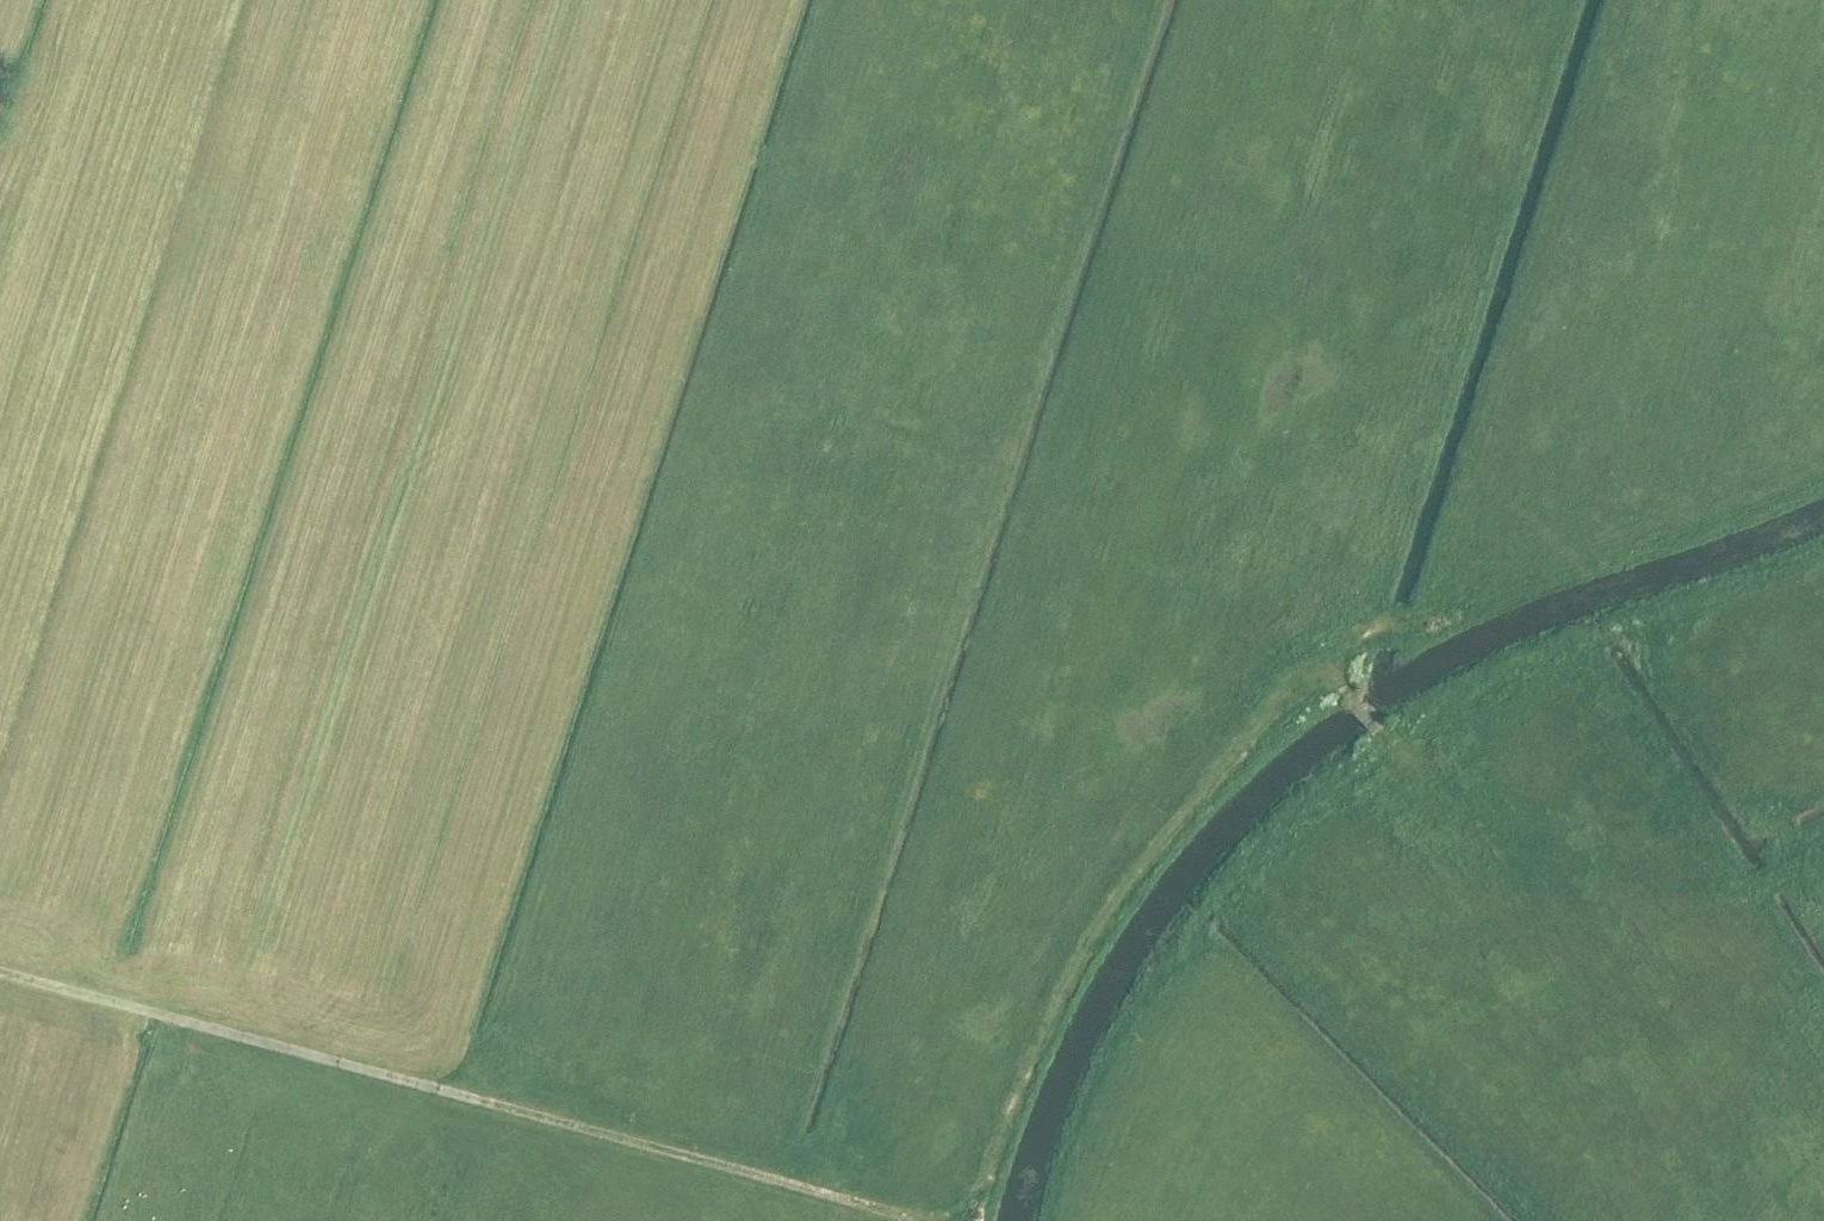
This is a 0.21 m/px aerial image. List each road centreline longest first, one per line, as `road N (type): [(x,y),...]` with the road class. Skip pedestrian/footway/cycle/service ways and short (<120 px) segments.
road 1 (track): [(919,1220),(0,974)]
road 2 (track): [(1329,680),(1296,691),(1276,711),(1089,947),(1029,1066),(997,1165),(970,1216),(953,1220)]

